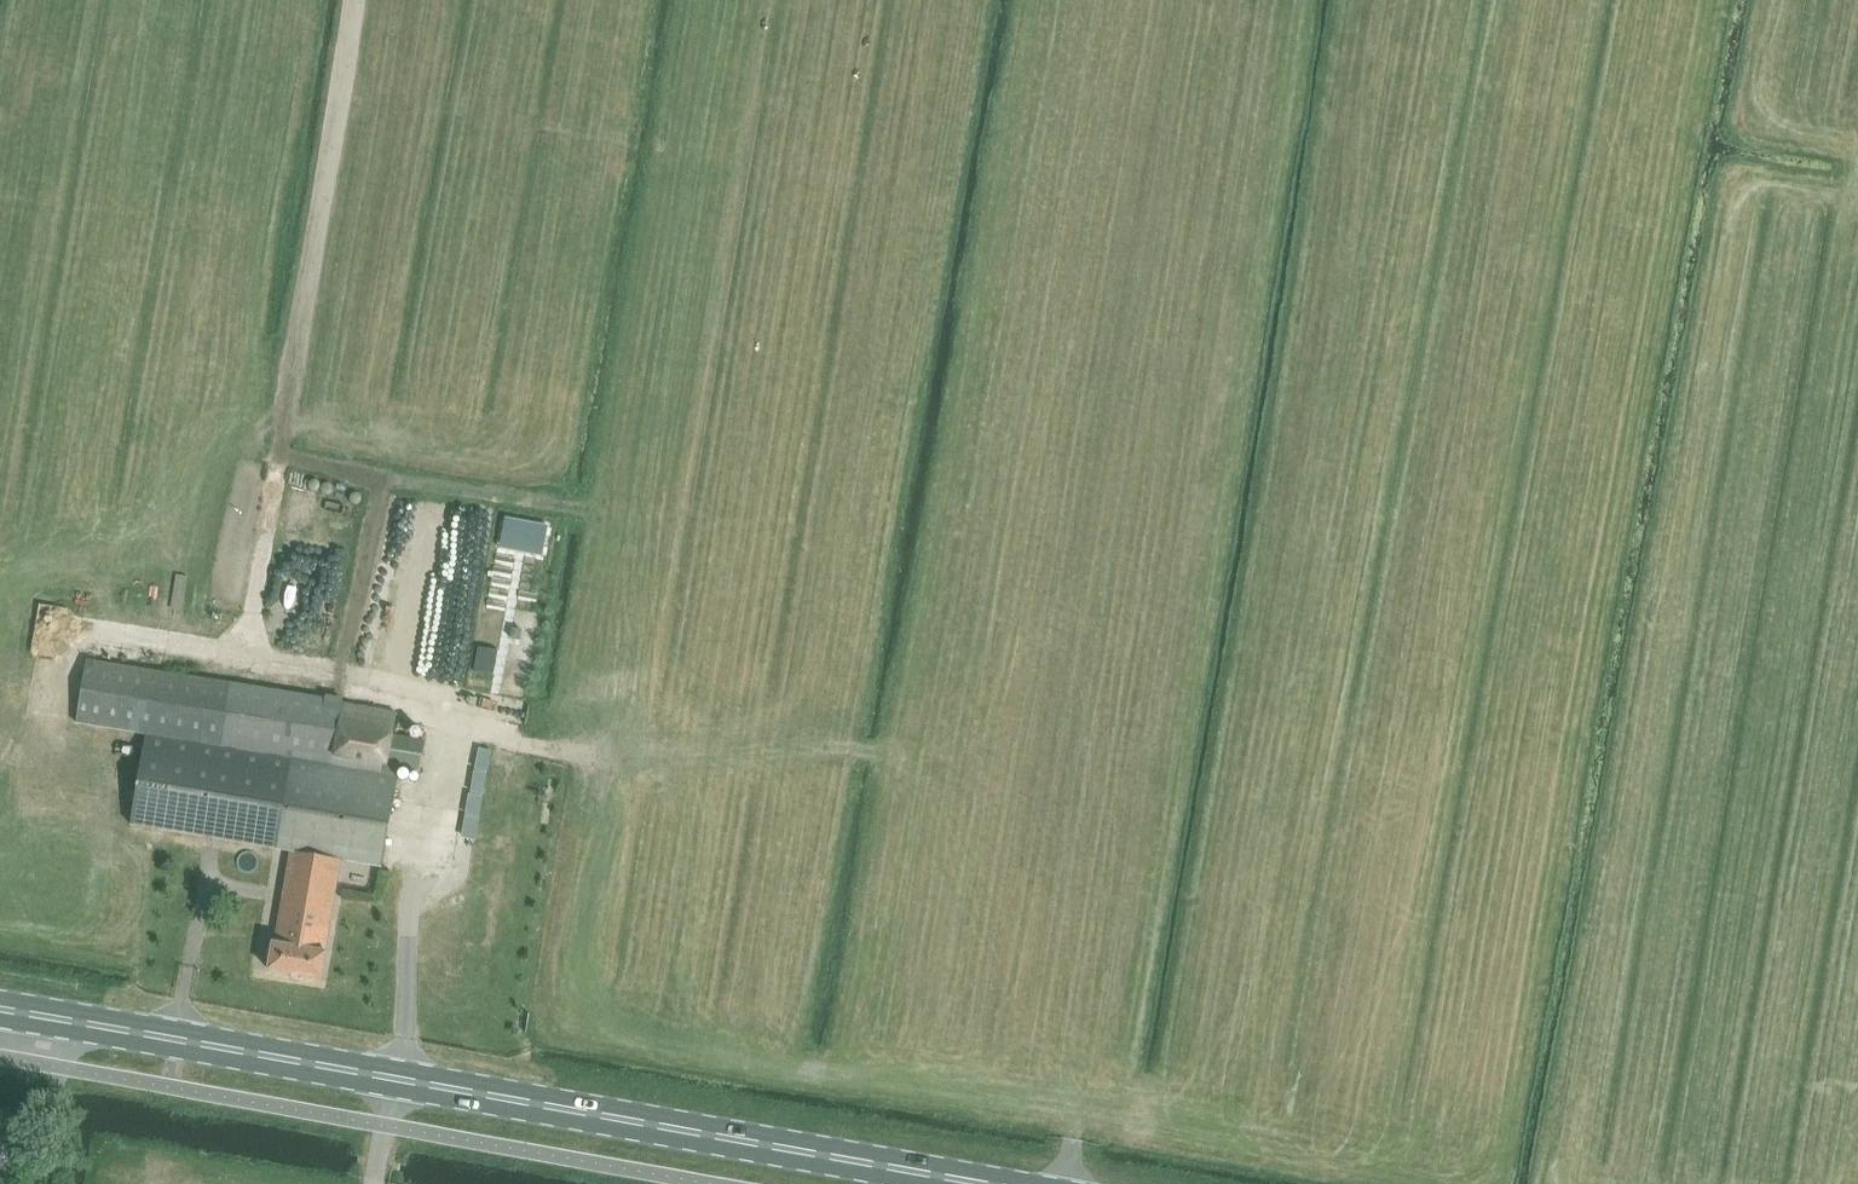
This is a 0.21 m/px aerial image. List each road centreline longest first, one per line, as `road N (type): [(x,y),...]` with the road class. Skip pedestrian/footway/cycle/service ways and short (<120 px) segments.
road 1 (track): [(376,1181),(398,1081),(415,883),(441,715),(236,650),(288,412),(351,0)]
road 2 (secondary): [(980,1183),(0,1011)]

